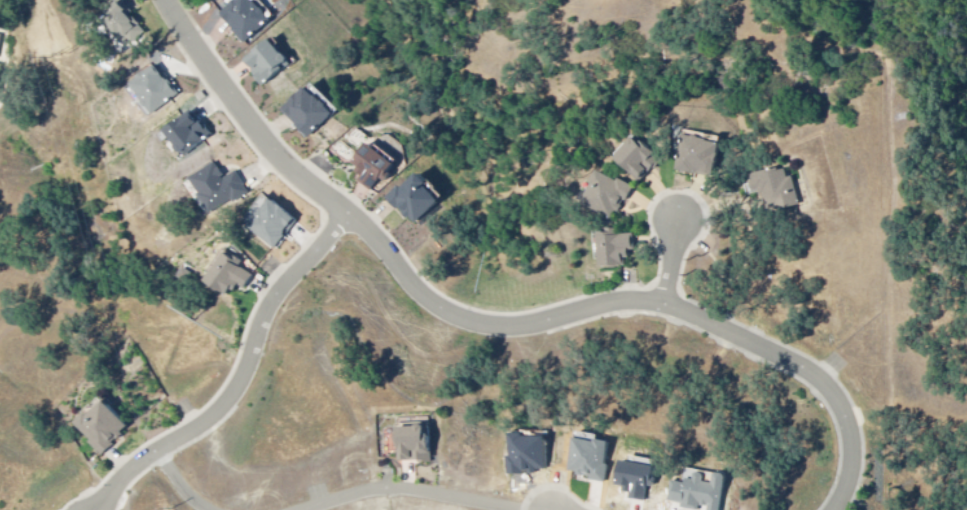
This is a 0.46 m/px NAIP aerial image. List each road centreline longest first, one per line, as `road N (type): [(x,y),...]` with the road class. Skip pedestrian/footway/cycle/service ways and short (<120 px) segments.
road 1 (residential): [(833,509),(850,487),(852,437),(831,396),(700,323),(638,304),(497,331),(442,315),(286,169),(165,0)]
road 2 (residential): [(348,221),(287,277),(227,399),(107,493),(98,509)]

